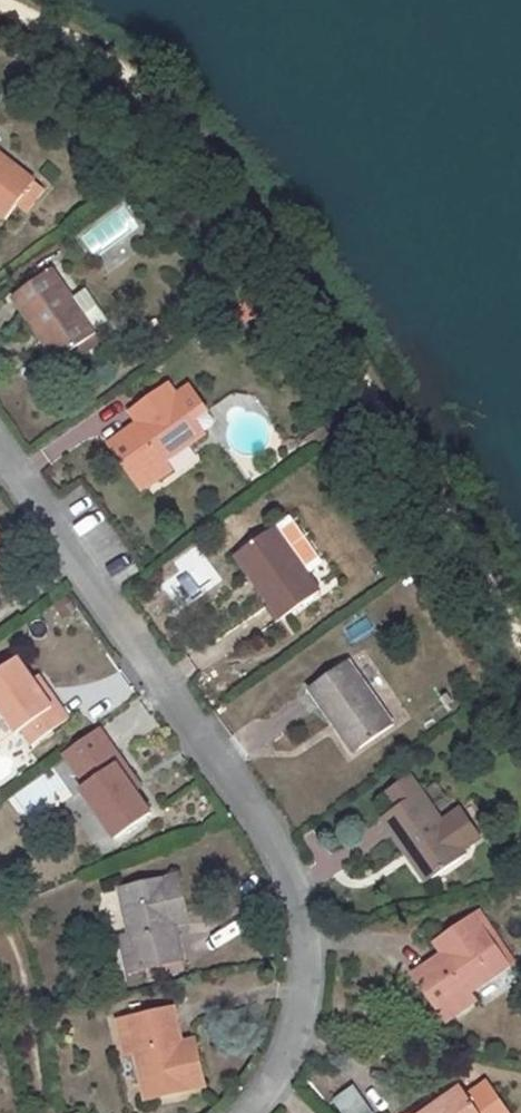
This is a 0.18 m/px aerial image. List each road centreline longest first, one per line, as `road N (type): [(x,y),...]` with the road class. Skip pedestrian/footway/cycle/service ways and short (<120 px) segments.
road 1 (residential): [(0,452),(278,842),(309,927),(300,1044),(257,1112)]

